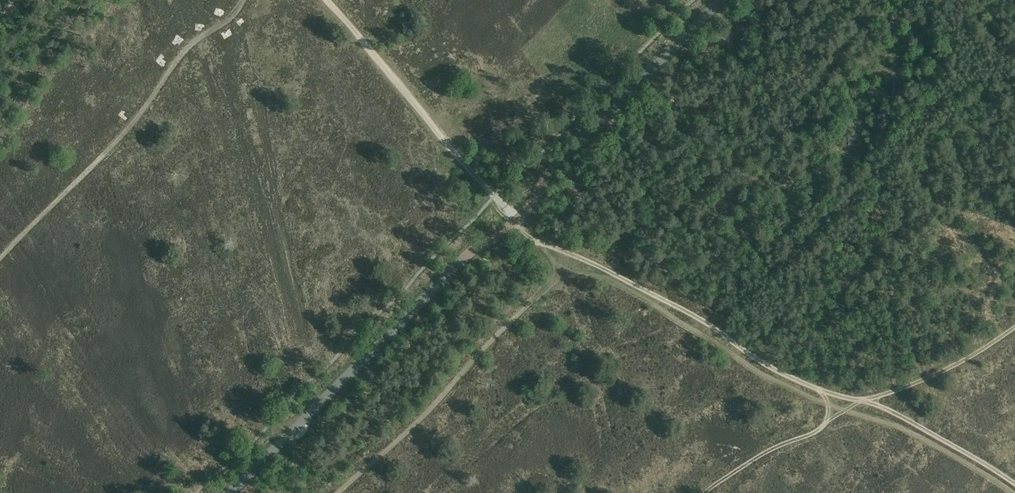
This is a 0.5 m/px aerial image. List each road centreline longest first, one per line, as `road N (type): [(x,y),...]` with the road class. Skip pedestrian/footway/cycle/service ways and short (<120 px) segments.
road 1 (tertiary): [(229,492),(468,254),(529,207),(556,165),(721,0)]
road 2 (track): [(538,237),(687,311),(765,365),(903,416),(1014,483)]
road 3 (track): [(1013,492),(924,440),(762,375),(616,281),(560,272)]
road 4 (track): [(0,258),(116,142),(183,53),(243,0)]
road 5 (track): [(1014,328),(956,365),(861,401),(705,492)]
road 6 (track): [(327,0),(465,166),(538,237)]
road 7 (track): [(339,492),(560,272)]

